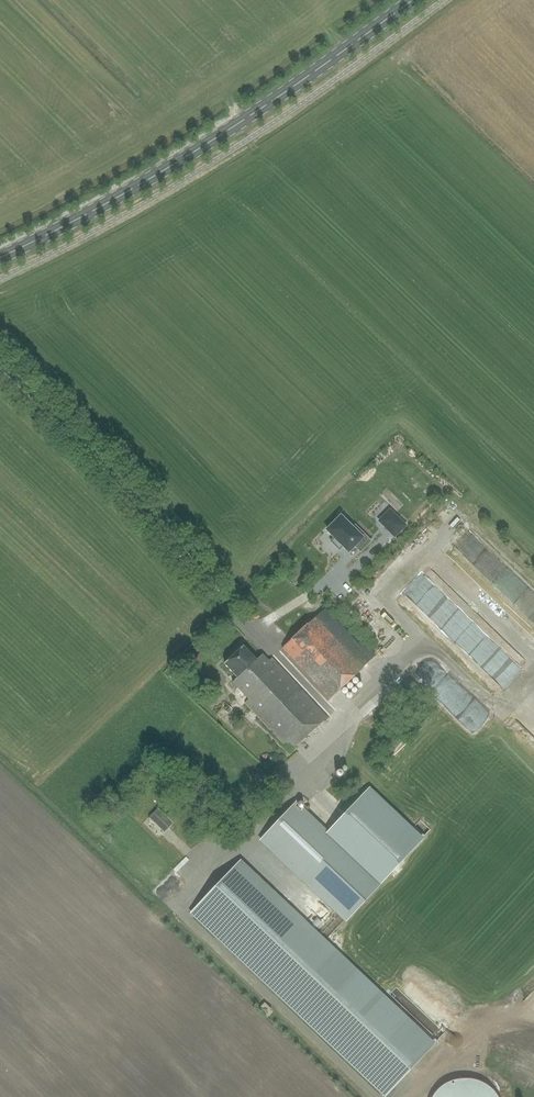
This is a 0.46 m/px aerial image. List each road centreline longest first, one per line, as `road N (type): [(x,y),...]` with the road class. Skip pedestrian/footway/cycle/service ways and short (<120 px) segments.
road 1 (primary): [(0,256),(138,187),(258,113),(412,0)]
road 2 (unclassified): [(234,603),(111,456),(0,352)]

